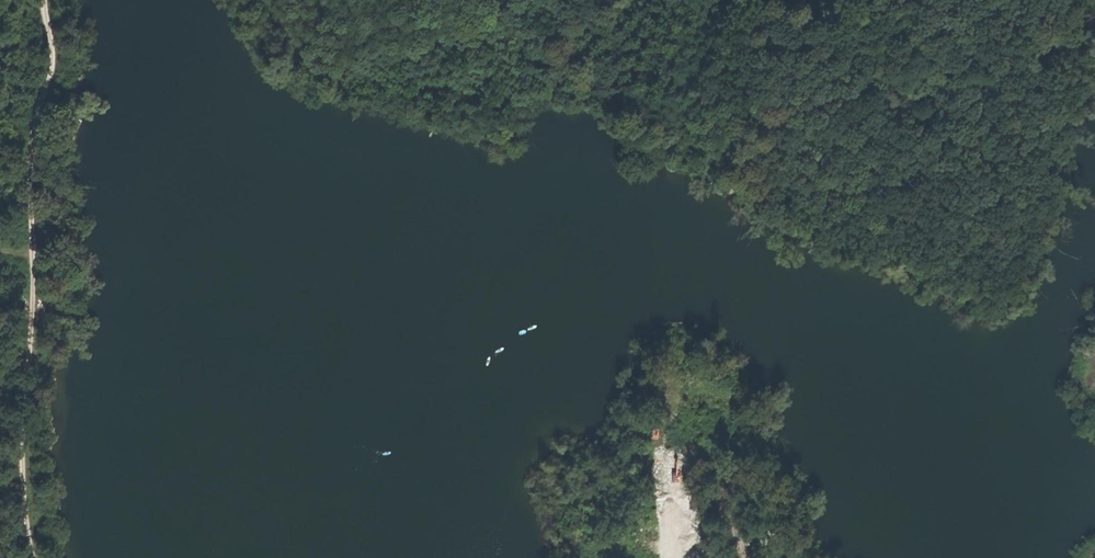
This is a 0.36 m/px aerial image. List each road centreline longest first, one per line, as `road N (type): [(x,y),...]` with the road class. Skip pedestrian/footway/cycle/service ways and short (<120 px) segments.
road 1 (track): [(36,557),(23,464),(24,225),(47,105),(46,0)]
road 2 (track): [(659,410),(672,557)]

